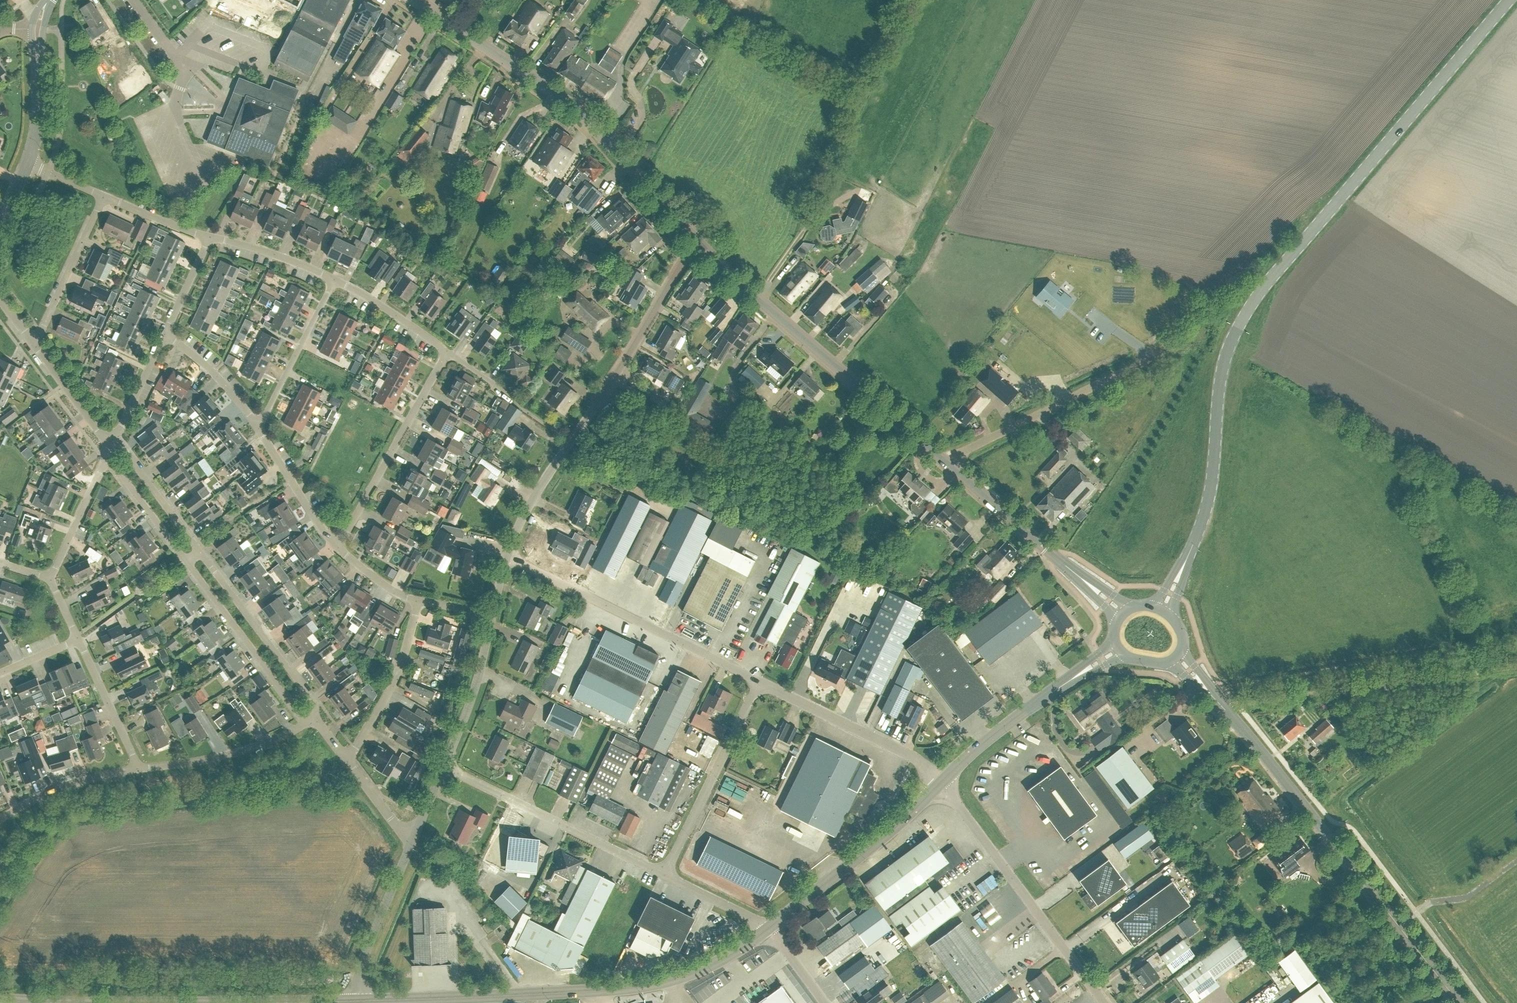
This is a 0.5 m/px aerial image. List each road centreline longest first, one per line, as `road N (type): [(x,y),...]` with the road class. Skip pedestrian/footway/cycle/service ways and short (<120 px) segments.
road 1 (primary): [(1161,609),(1206,507),(1221,373),(1238,323),(1508,0)]
road 2 (secondary): [(697,245),(600,133),(544,85),(415,0)]
road 3 (tertiary): [(1459,1002),(1224,710)]
road 4 (unclassified): [(507,557),(535,496),(697,245)]
road 5 (primary): [(353,1001),(0,1000)]
road 6 (secondary): [(944,465),(697,245)]
road 7 (residential): [(758,680),(507,557)]
road 8 (unclassified): [(1103,1002),(940,784)]
road 9 (residential): [(944,465),(1178,345)]
road 10 (primary): [(534,997),(673,980),(768,928)]
road 11 (residential): [(664,875),(443,767)]
road 12 (secondary): [(1123,611),(944,465)]
road 13 (residential): [(338,549),(447,352)]
road 14 (primary): [(768,928),(940,784)]
road 15 (primary): [(940,784),(1118,648)]
road 16 (track): [(1324,812),(1487,689),(1495,673)]
road 17 (residential): [(664,875),(758,680)]
road 18 (residential): [(940,784),(914,757),(758,680)]
road 19 (residential): [(317,721),(316,709),(202,553)]
road 20 (residential): [(188,564),(308,725)]
road 21 (primary): [(353,1001),(534,997)]
road 22 (residential): [(347,764),(400,671),(420,602)]
road 23 (residential): [(139,768),(233,753),(308,725)]
road 24 (unclassified): [(353,1001),(369,940),(413,838)]
road 25 (residential): [(258,430),(335,282)]
road 26 (residential): [(35,345),(104,197)]
road 27 (track): [(1516,664),(1356,688)]
road 28 (unclassified): [(443,767),(493,617)]
road 29 (residential): [(0,820),(48,793),(139,768)]
road 30 (residential): [(338,549),(258,430)]
road 31 (residential): [(202,553),(114,441)]
road 32 (residential): [(139,768),(78,640)]
road 33 (tertiary): [(25,167),(37,134),(38,30)]
road 34 (residential): [(106,456),(188,564)]
road 35 (residential): [(51,579),(106,456)]
road 36 (unclassified): [(1356,688),(1224,710)]
road 37 (residential): [(335,282),(210,238)]
road 38 (residential): [(258,430),(207,368),(165,337)]
road 39 (residential): [(447,352),(335,282)]
road 40 (residential): [(111,446),(35,345)]

